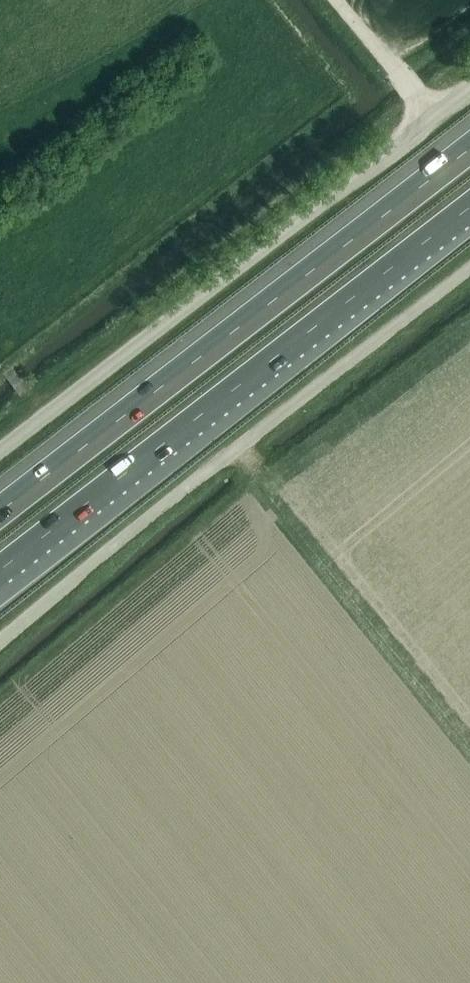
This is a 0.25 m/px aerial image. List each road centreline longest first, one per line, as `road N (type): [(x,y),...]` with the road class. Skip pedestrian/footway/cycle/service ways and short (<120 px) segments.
road 1 (unclassified): [(0,651),(469,273)]
road 2 (motorway): [(0,568),(469,205)]
road 3 (motorway): [(469,149),(0,511)]
road 4 (unclassified): [(0,450),(436,122)]
road 5 (unclassified): [(436,122),(333,0)]

